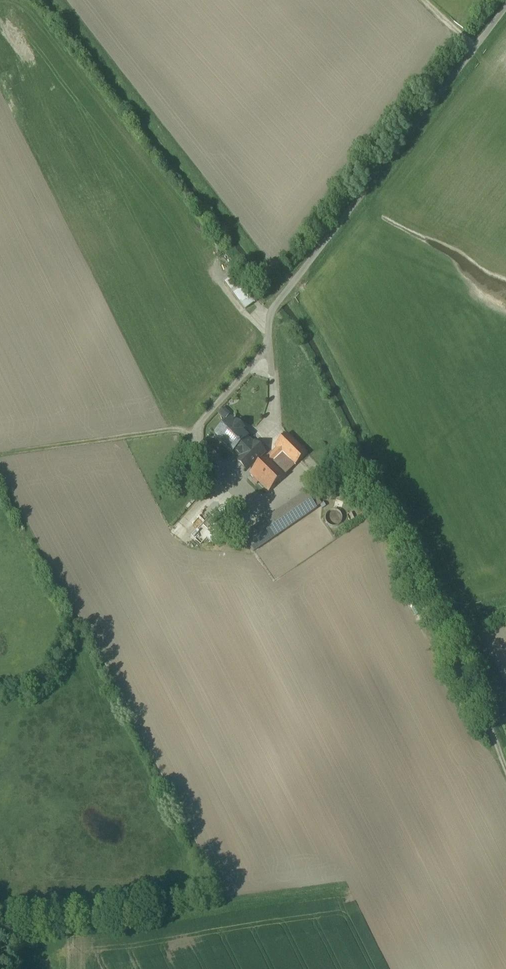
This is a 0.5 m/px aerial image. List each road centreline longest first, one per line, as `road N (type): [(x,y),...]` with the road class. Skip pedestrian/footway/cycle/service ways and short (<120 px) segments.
road 1 (track): [(505,769),(367,494),(306,484)]

